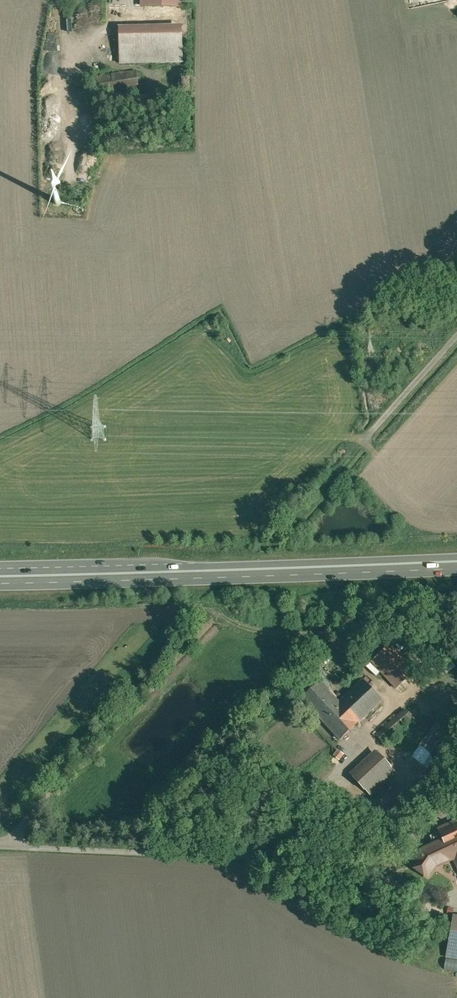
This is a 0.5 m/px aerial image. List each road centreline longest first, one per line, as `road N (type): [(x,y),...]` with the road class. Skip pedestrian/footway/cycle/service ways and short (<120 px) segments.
road 1 (trunk): [(0,575),(456,564)]
road 2 (unclassified): [(0,835),(234,847),(349,738)]
road 3 (unclassified): [(456,336),(368,438)]

